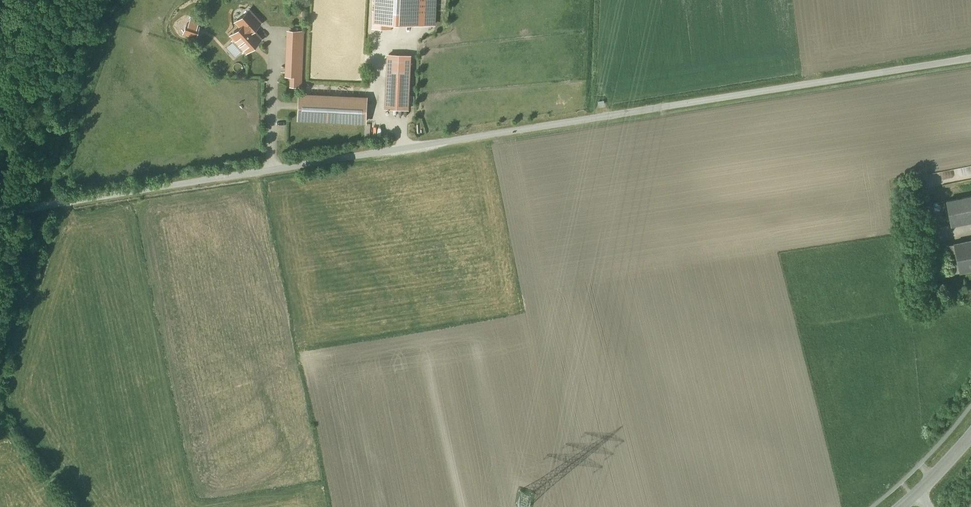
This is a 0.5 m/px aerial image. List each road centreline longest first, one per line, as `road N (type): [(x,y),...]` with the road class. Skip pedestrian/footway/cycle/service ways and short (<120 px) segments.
road 1 (unclassified): [(0,214),(970,59)]

